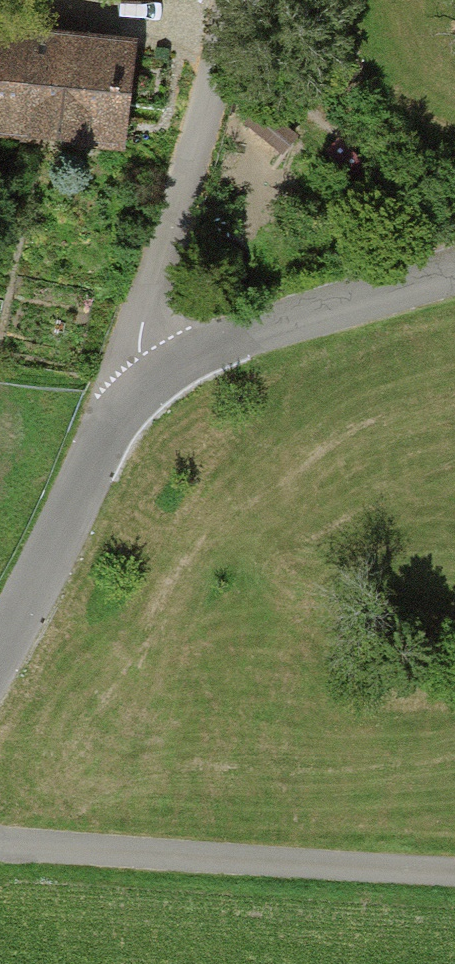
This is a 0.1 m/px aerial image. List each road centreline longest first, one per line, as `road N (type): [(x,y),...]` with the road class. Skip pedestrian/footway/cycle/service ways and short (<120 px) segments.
road 1 (unclassified): [(0,844),(454,871)]
road 2 (residential): [(151,376),(138,353),(148,309),(235,0)]
road 3 (unclassified): [(151,376),(219,345),(454,272)]
road 4 (unclassified): [(0,649),(27,609),(96,450),(151,376)]

